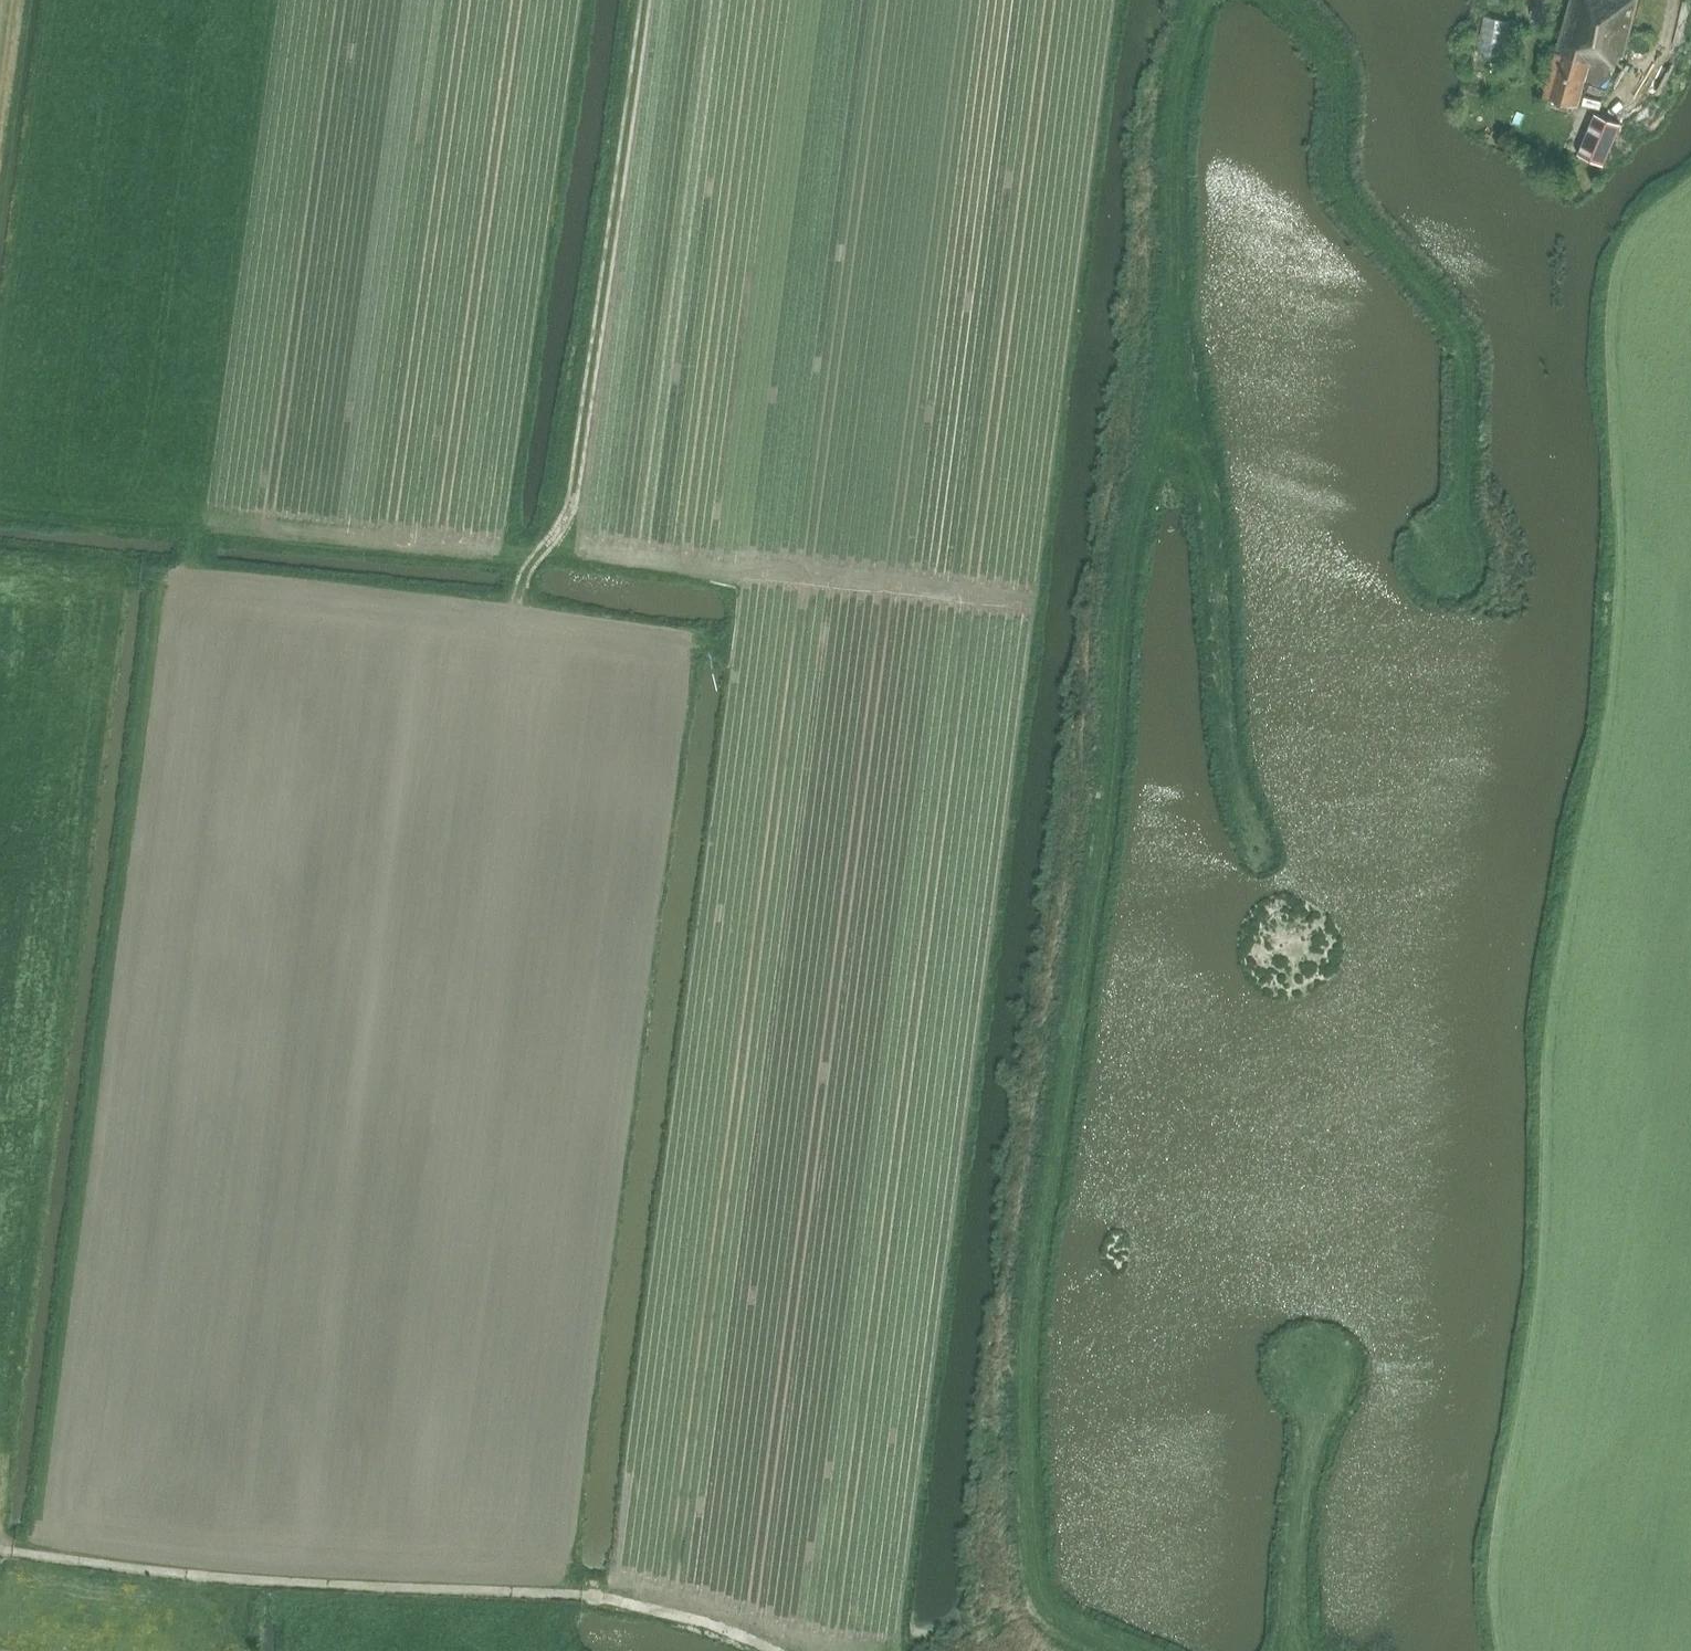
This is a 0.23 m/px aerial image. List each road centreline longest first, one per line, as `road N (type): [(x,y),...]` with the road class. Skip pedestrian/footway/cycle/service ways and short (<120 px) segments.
road 1 (track): [(1133,1650),(1059,1614),(1035,1570),(1021,1328),(1059,1122),(1130,524),(1177,381),(1178,82),(1205,0)]
road 2 (track): [(0,1548),(247,1577),(593,1596),(727,1628),(774,1650)]
road 3 (track): [(643,0),(569,506),(526,573),(517,631)]

